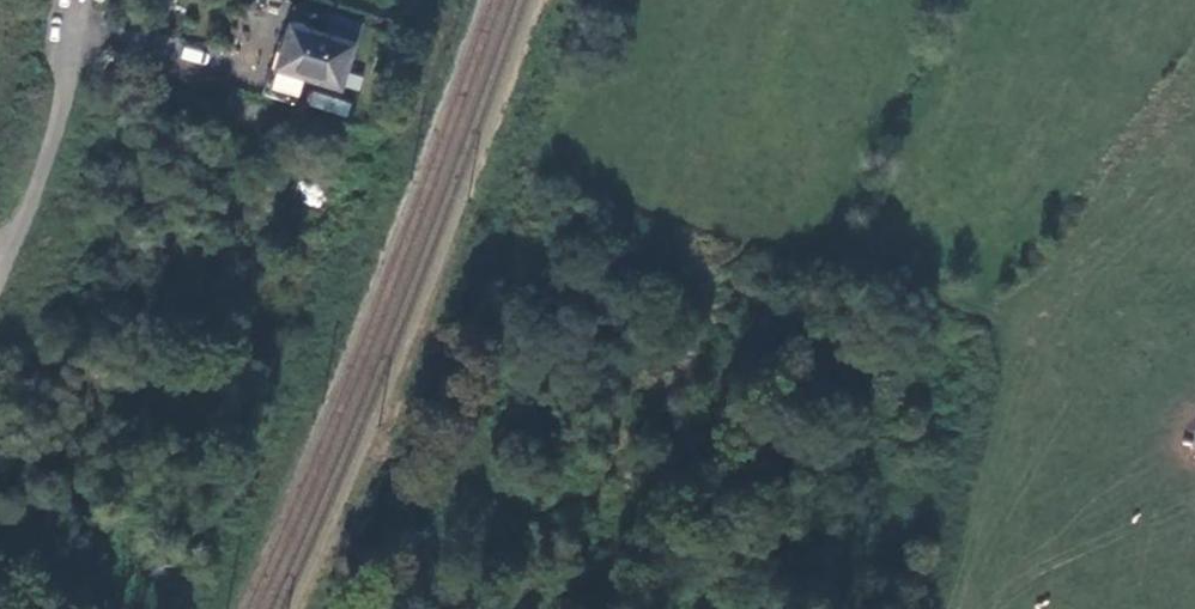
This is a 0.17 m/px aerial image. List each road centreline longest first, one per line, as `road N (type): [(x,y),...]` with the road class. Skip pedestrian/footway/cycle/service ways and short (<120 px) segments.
road 1 (unclassified): [(67,37),(40,173),(0,262)]

